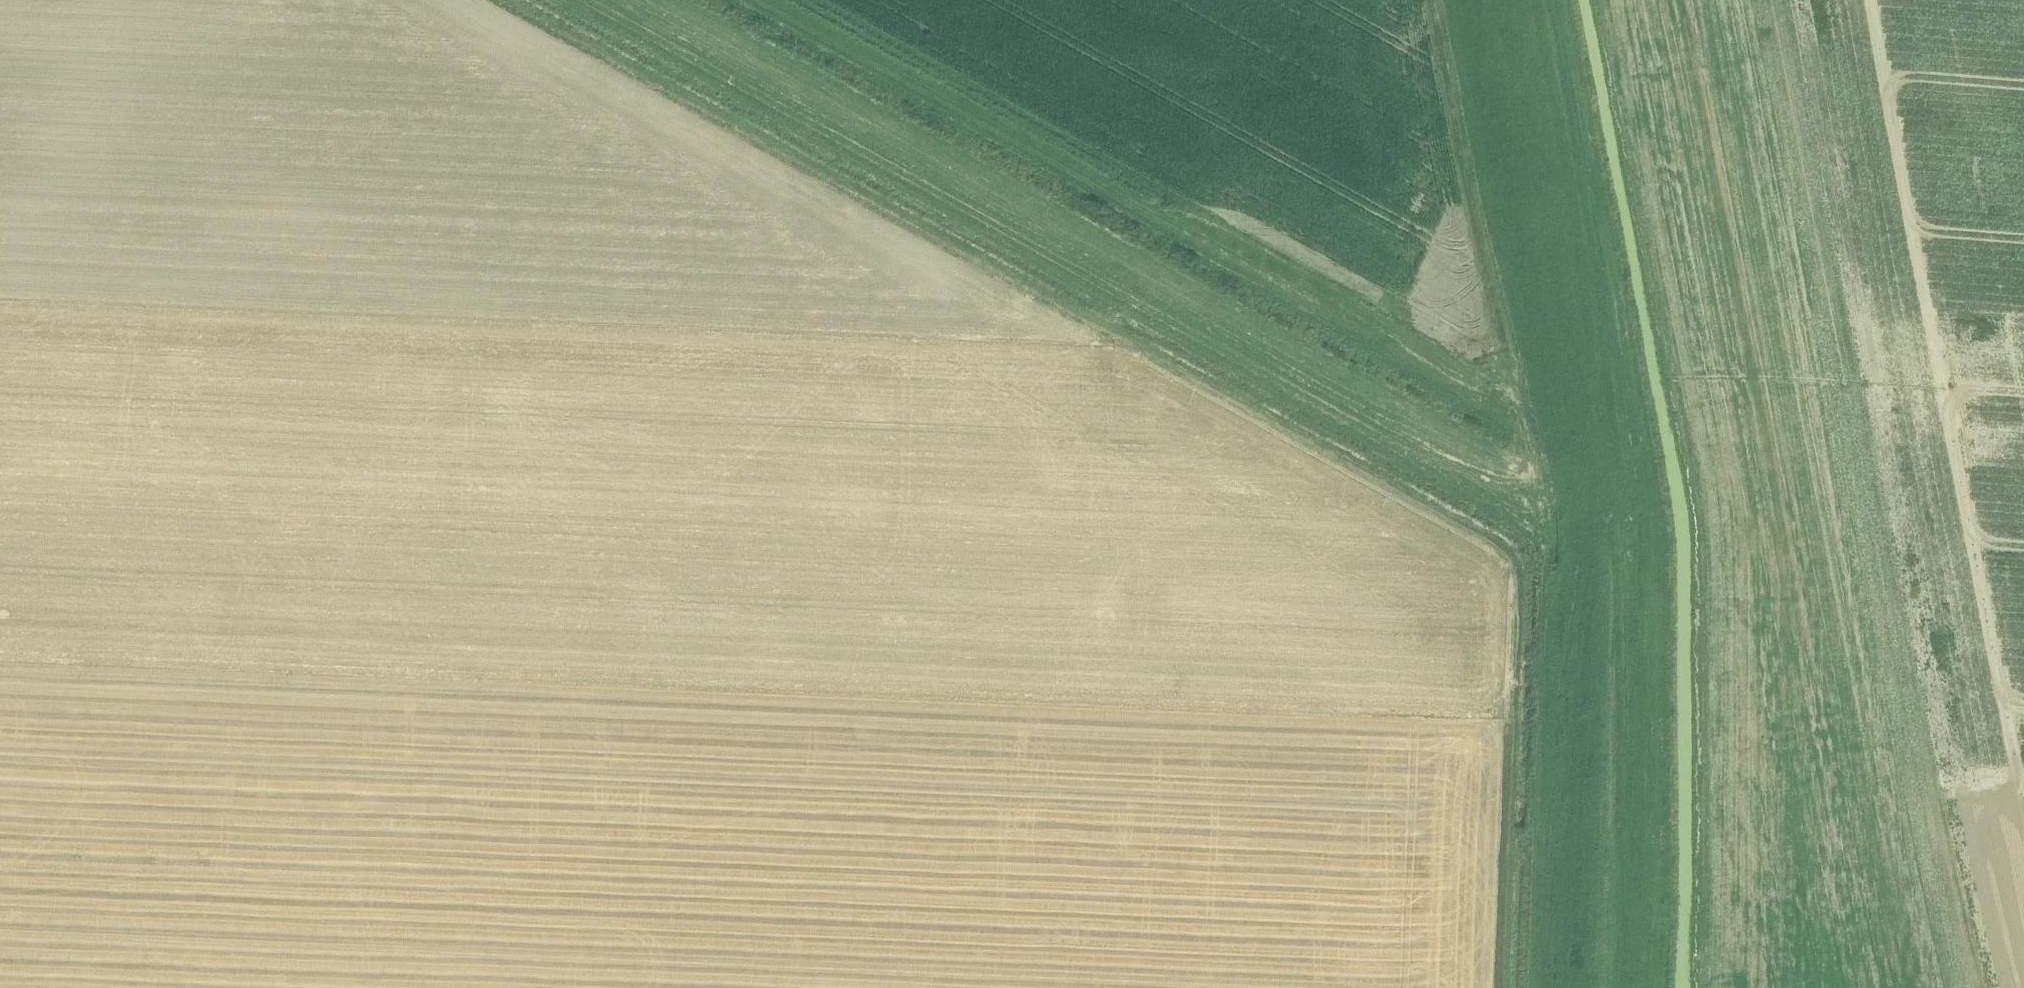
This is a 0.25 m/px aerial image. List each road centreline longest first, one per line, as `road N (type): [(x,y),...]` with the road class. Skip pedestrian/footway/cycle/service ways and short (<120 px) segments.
road 1 (track): [(1434,0),(1514,413),(1533,459),(1543,538),(1527,987)]

